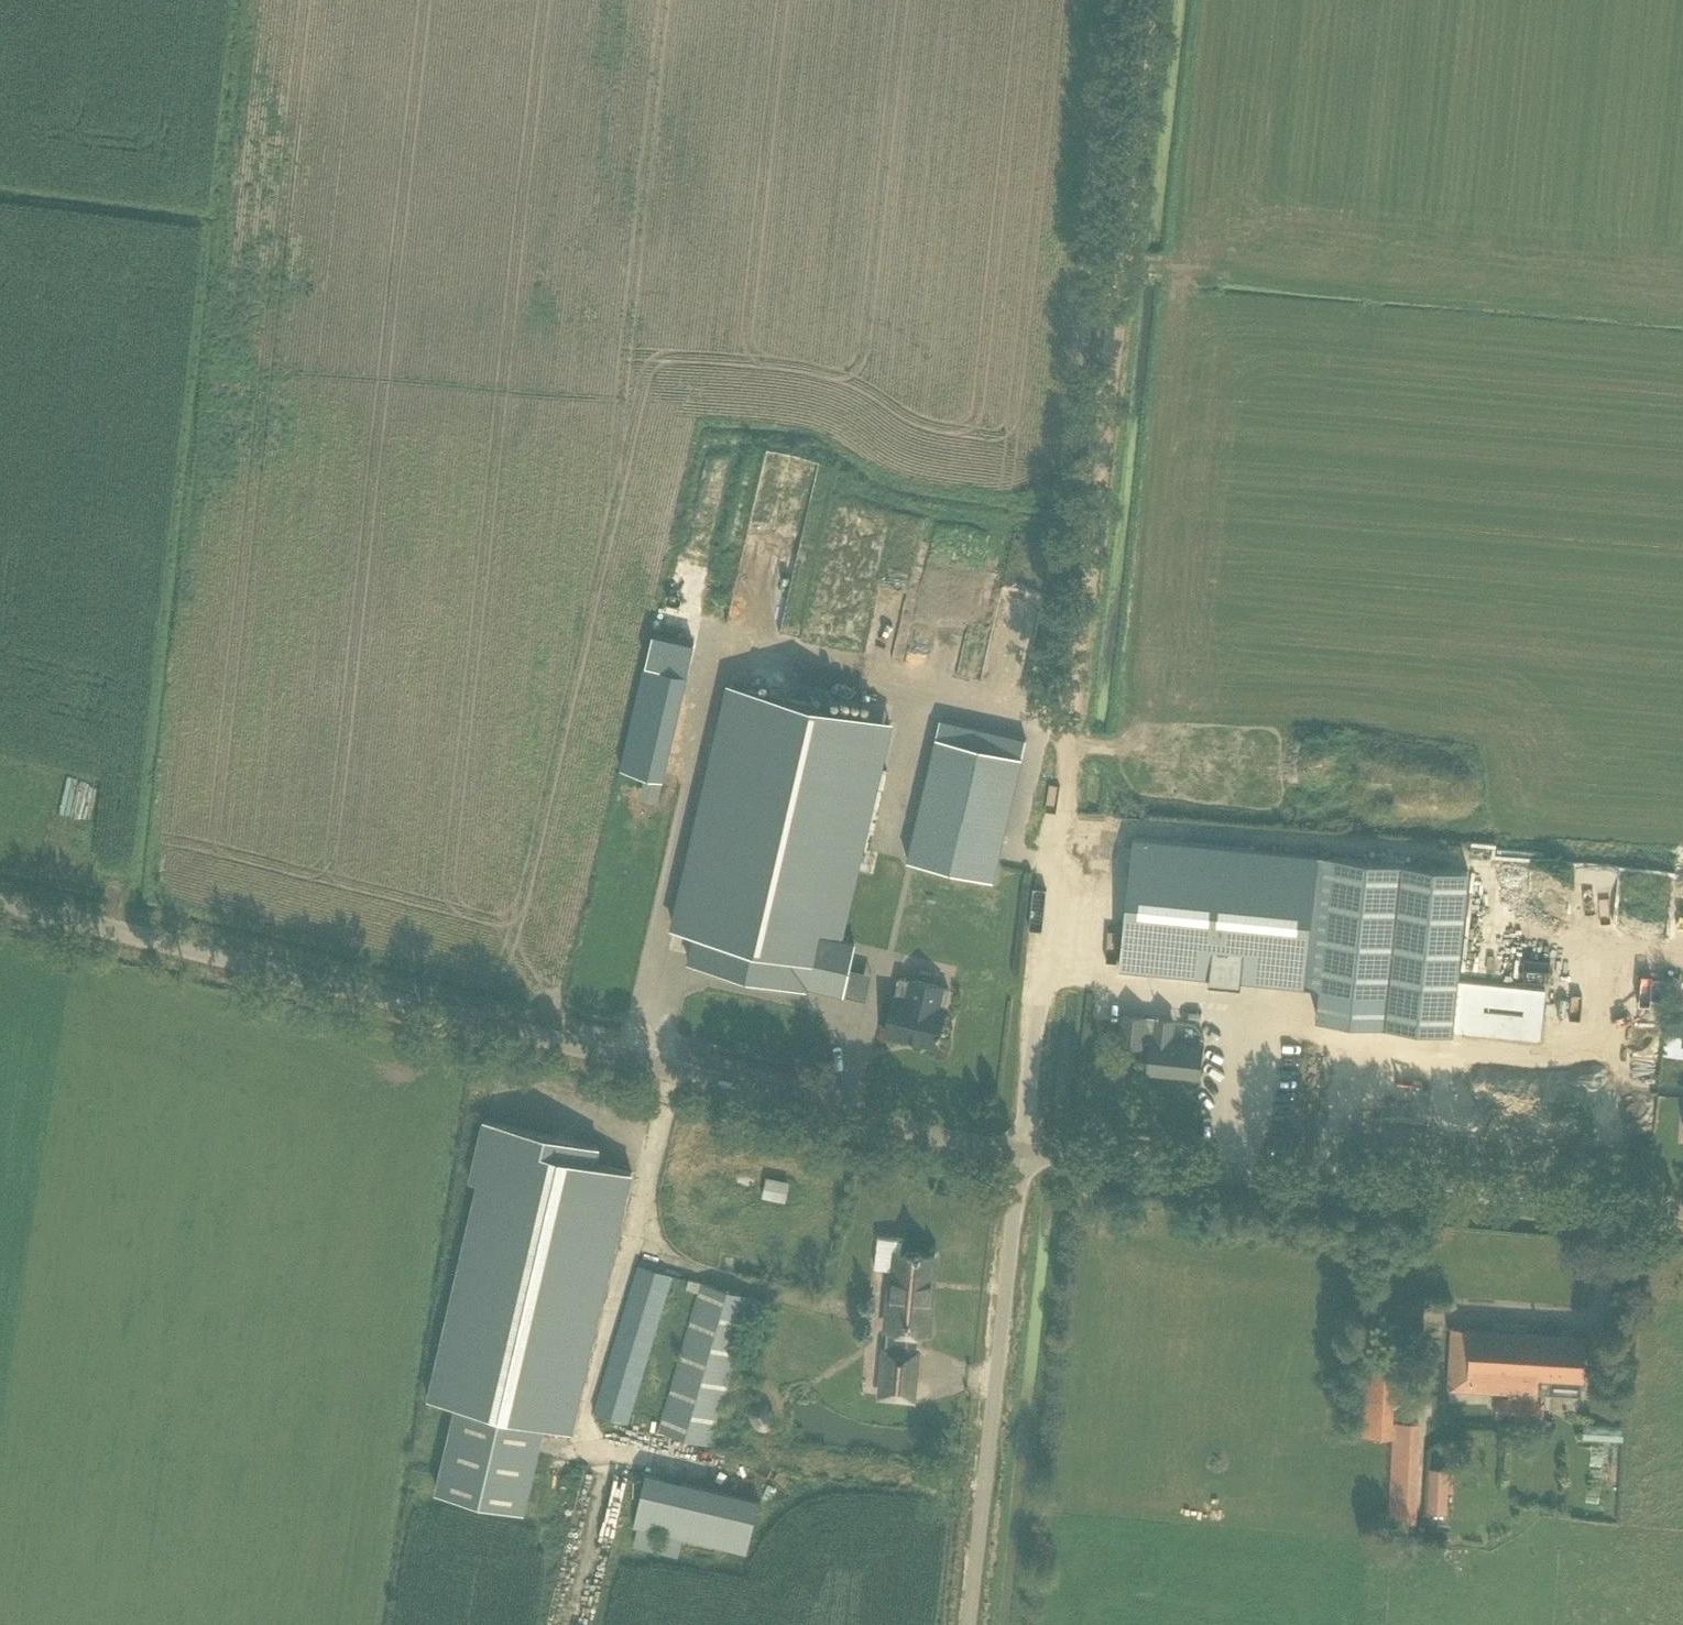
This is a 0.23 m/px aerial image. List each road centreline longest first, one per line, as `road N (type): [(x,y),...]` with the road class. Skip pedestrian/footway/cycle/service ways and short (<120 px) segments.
road 1 (unclassified): [(1022,1149),(0,889)]
road 2 (track): [(1072,792),(1157,0)]
road 3 (unclassified): [(1682,1207),(1022,1149)]
road 4 (unclassified): [(969,1624),(1022,1149)]
road 5 (unclassified): [(1022,1149),(1072,792)]

